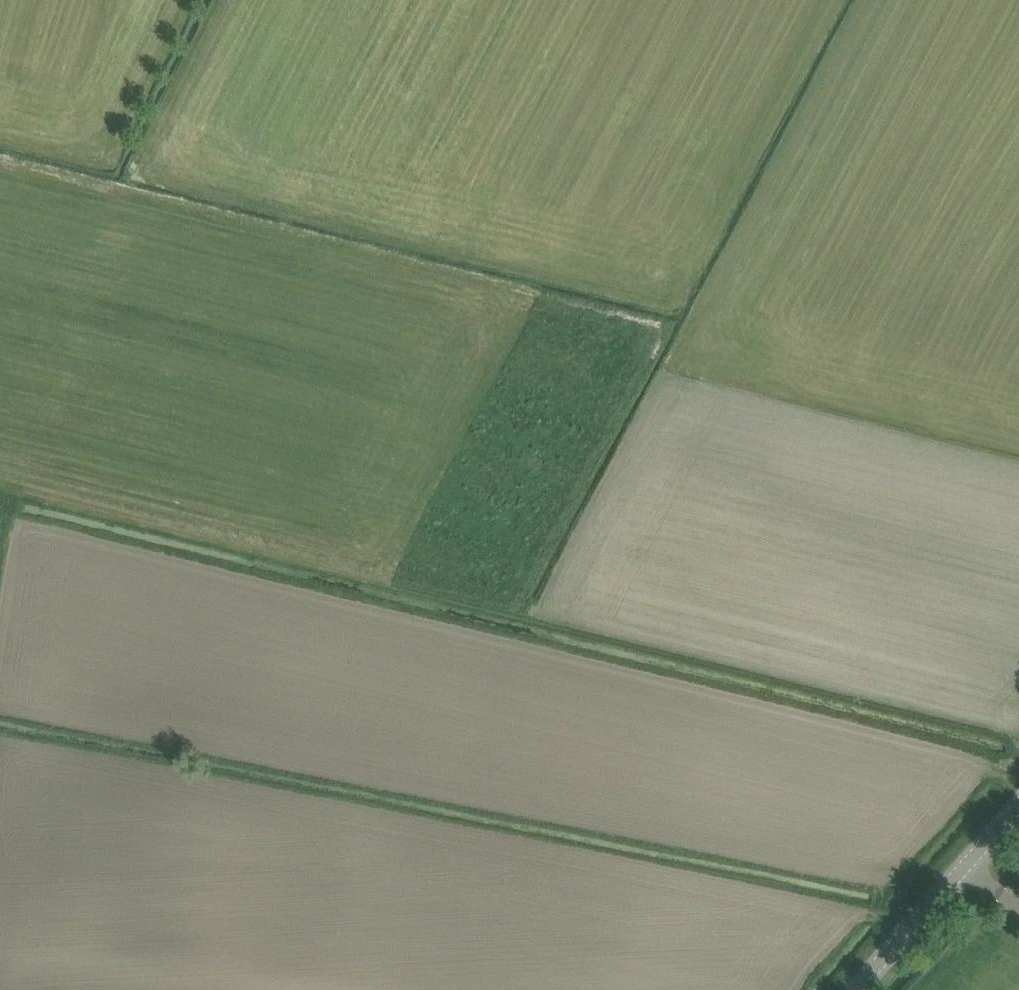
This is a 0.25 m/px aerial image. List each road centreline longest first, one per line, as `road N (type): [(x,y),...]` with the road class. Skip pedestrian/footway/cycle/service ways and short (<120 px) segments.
road 1 (unclassified): [(866,989),(1018,817)]

